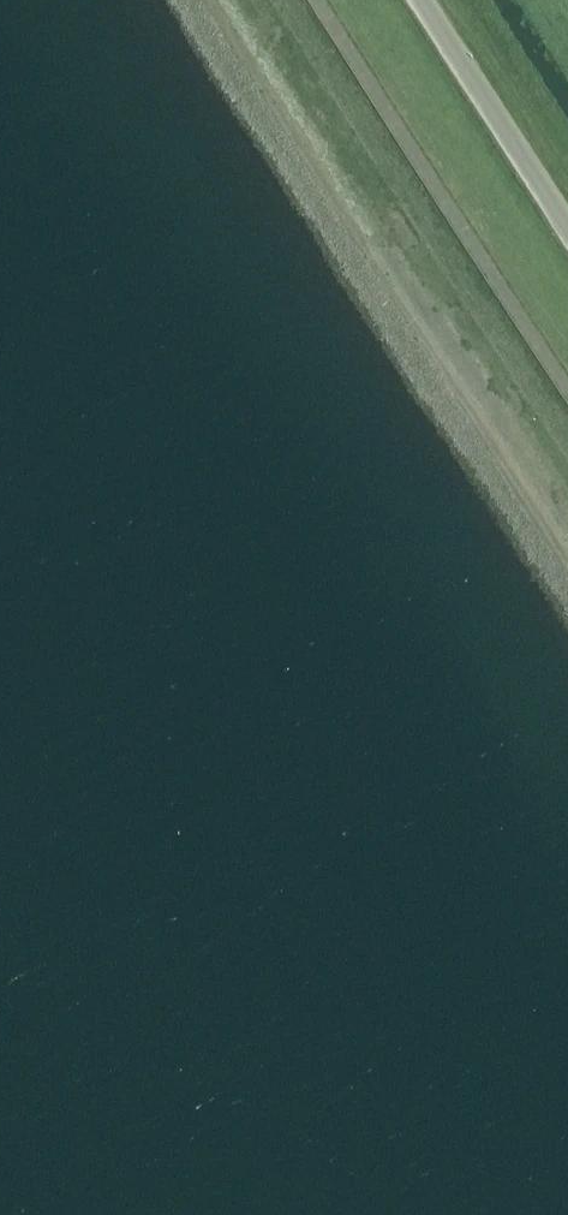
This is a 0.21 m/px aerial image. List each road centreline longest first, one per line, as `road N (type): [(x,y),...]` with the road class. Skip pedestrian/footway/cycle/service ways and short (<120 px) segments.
road 1 (unclassified): [(567,233),(420,0)]

